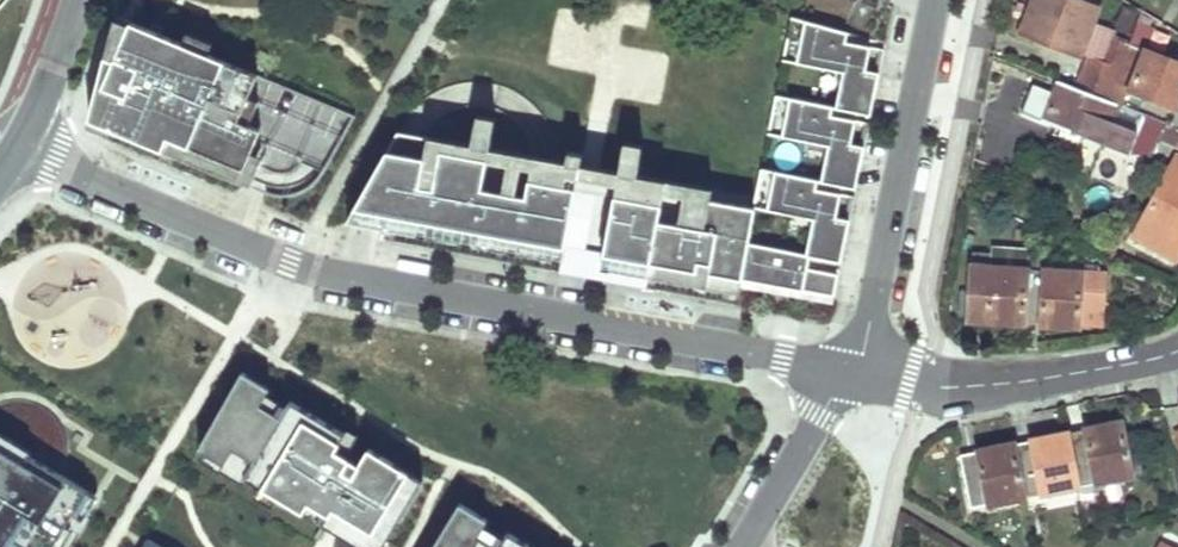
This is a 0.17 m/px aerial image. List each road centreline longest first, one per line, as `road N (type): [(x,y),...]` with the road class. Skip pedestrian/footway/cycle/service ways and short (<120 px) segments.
road 1 (residential): [(22,147),(298,261),(858,366)]
road 2 (residential): [(932,0),(858,366)]
road 3 (residential): [(858,366),(1010,382),(1177,348)]
road 4 (residential): [(740,546),(858,366)]
road 5 (tertiary): [(78,0),(22,147)]

